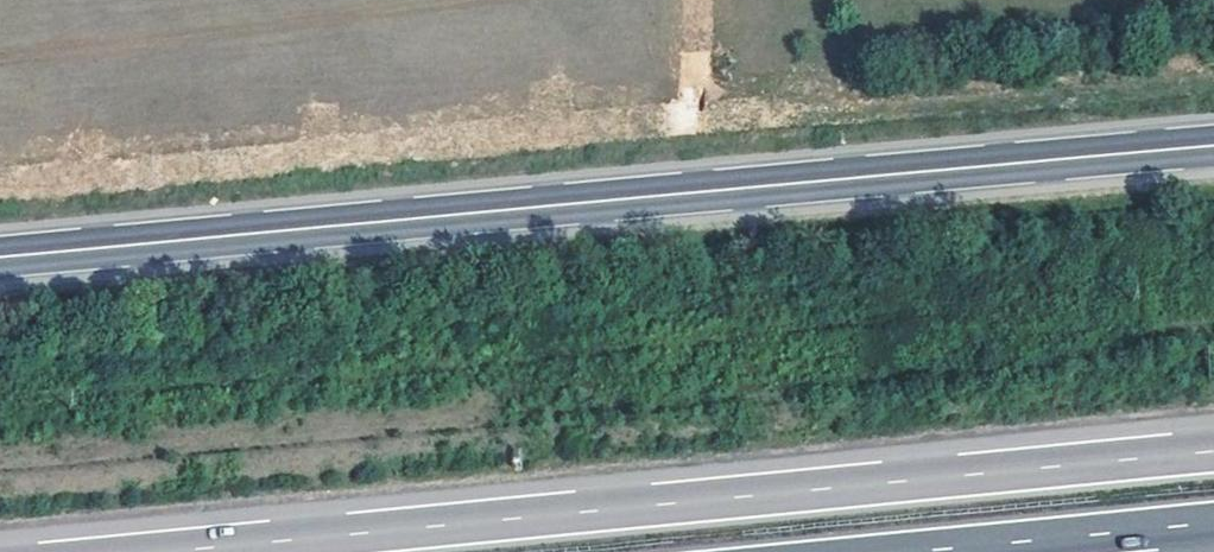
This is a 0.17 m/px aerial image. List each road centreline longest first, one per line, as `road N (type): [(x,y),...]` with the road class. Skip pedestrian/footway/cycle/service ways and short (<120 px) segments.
road 1 (secondary): [(1213,147),(0,260)]
road 2 (motorway): [(1213,452),(165,551)]
road 3 (motorway): [(917,551),(1213,524)]

